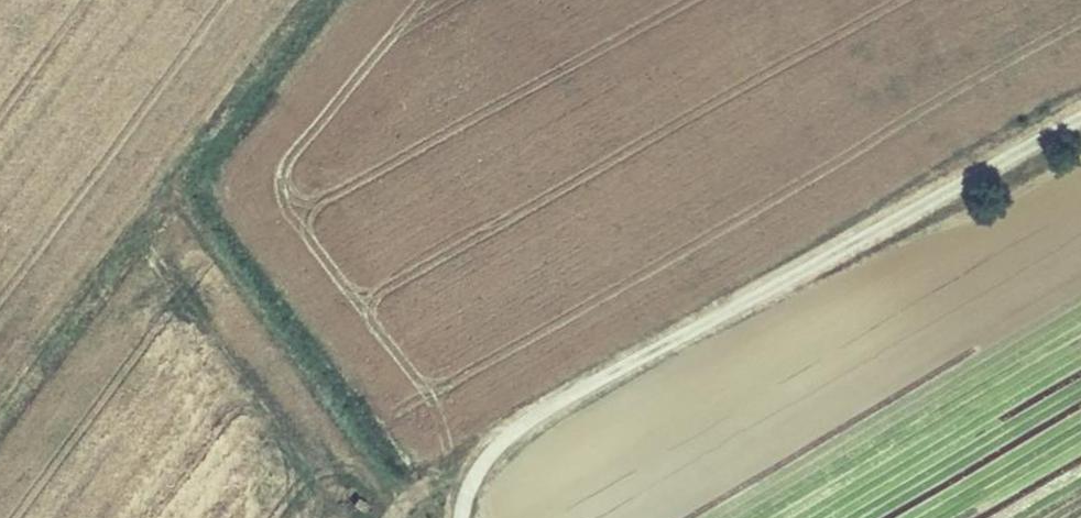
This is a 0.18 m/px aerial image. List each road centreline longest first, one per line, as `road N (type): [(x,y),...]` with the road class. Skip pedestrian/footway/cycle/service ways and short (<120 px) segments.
road 1 (track): [(461,517),(492,452),(525,424),(1080,121)]

